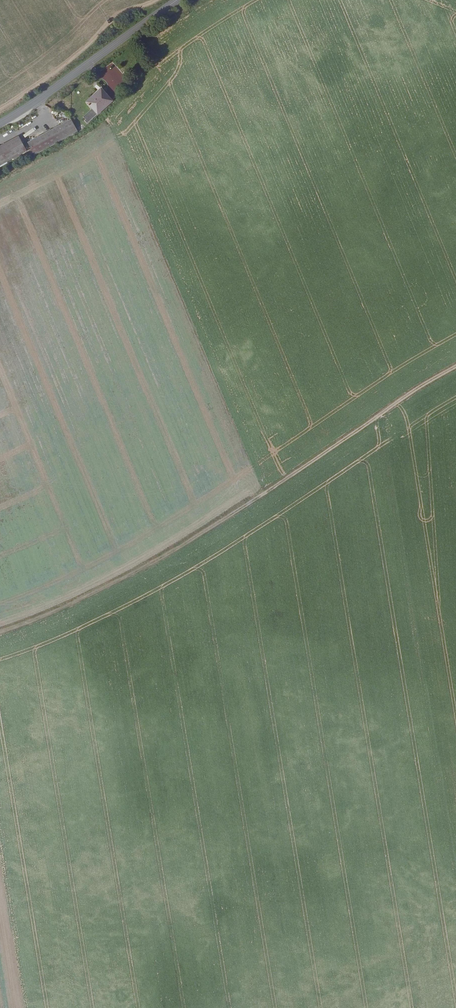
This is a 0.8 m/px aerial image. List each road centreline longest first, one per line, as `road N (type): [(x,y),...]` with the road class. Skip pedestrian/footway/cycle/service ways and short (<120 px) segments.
road 1 (primary): [(324,0),(337,386),(376,780),(425,1007)]
road 2 (track): [(455,364),(169,551),(0,630)]
road 3 (tertiary): [(181,0),(0,121)]

